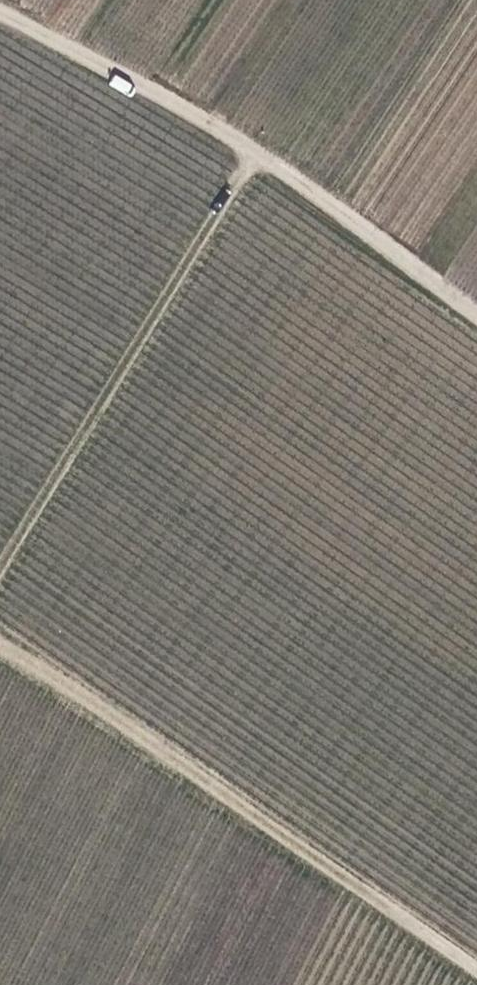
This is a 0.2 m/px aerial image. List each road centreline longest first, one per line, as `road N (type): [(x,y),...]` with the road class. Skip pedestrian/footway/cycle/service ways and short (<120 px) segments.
road 1 (track): [(0,653),(476,972)]
road 2 (track): [(476,303),(259,142),(0,4)]
road 3 (track): [(259,142),(0,571)]

